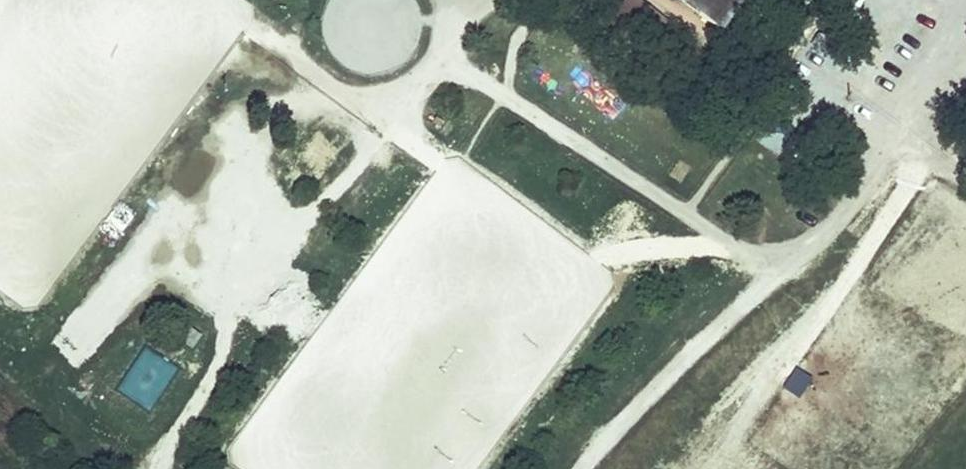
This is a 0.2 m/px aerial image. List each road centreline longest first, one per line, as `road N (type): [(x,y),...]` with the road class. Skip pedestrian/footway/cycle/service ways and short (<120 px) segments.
road 1 (track): [(797,0),(808,64),(931,152),(849,208),(757,290),(581,468)]
road 2 (track): [(154,468),(195,414),(237,296),(250,214),(239,130),(284,100),(405,99),(447,49)]
road 3 (track): [(467,71),(774,275)]
road 4 (track): [(245,245),(333,191),(405,99),(414,129),(447,160)]

